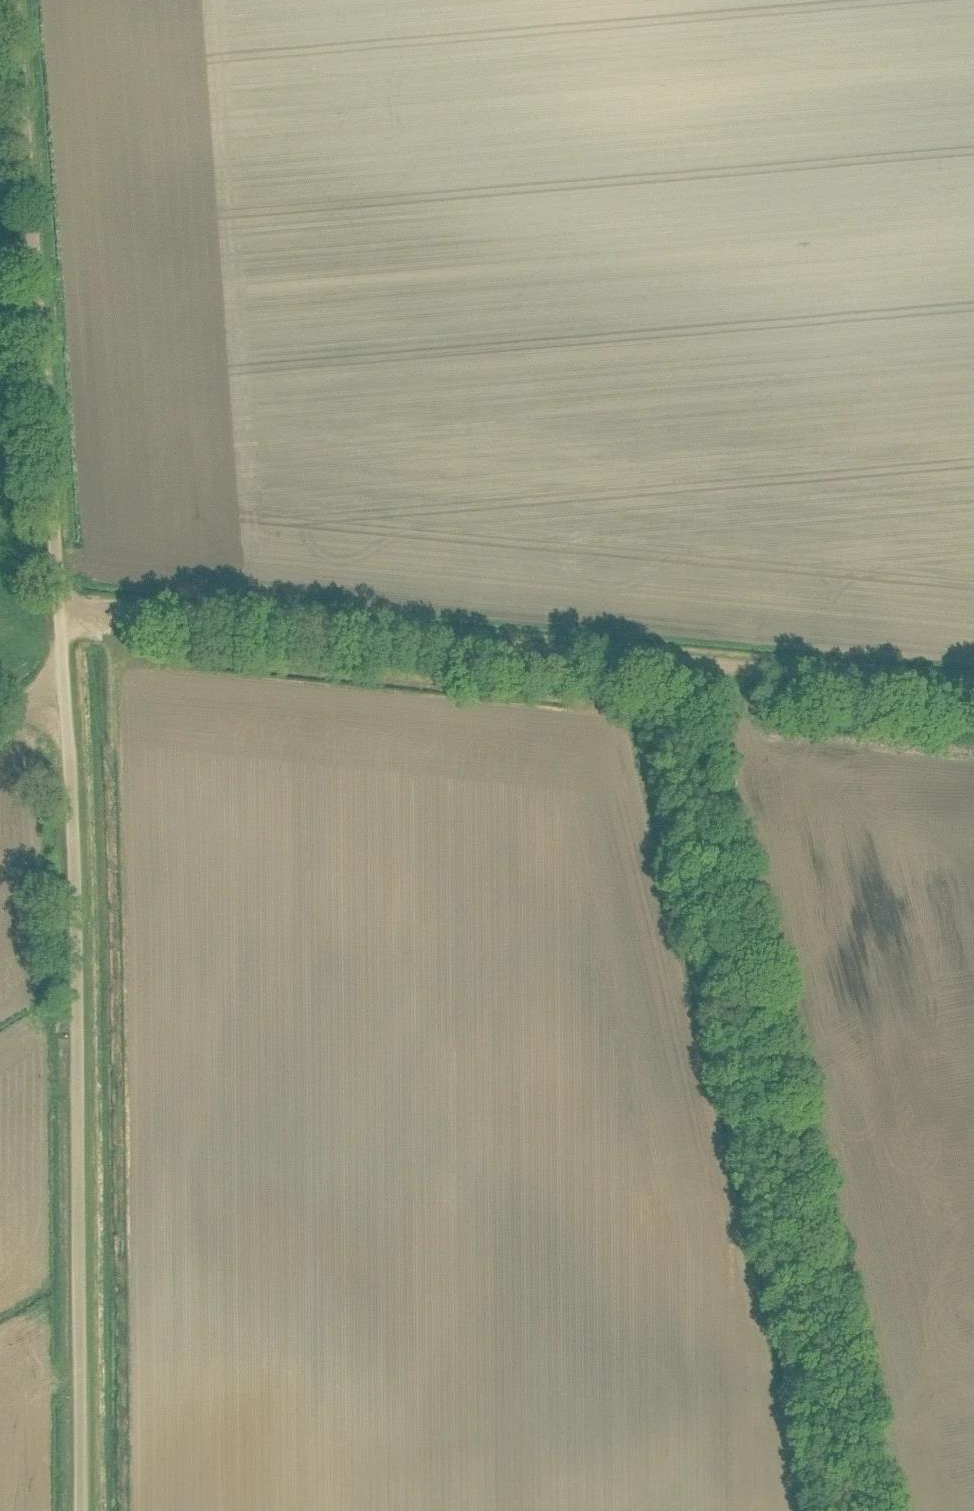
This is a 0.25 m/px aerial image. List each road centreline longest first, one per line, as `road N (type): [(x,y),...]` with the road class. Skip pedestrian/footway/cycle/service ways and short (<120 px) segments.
road 1 (unclassified): [(81,1510),(75,824),(16,0)]
road 2 (track): [(973,689),(64,612)]

